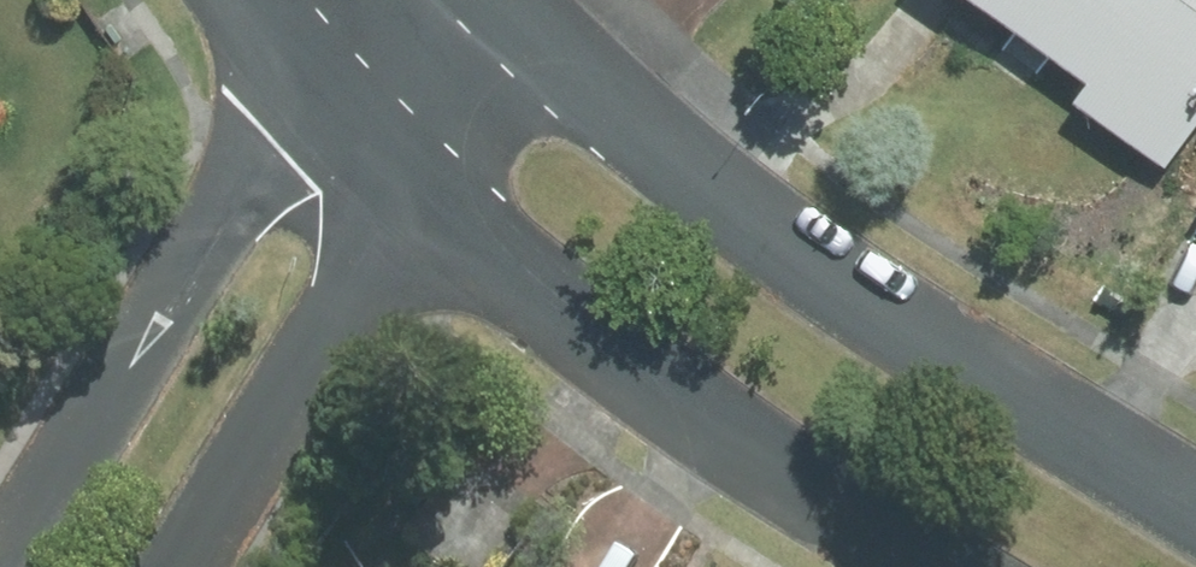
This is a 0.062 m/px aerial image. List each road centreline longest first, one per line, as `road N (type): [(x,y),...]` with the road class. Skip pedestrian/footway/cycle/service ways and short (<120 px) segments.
road 1 (tertiary): [(525,45),(845,295),(1195,502)]
road 2 (tertiary): [(943,566),(593,340),(424,192)]
road 3 (residential): [(0,561),(316,72)]
road 4 (residential): [(424,192),(173,566)]
road 5 (residential): [(525,45),(424,192)]
road 6 (tertiary): [(424,192),(316,72)]

